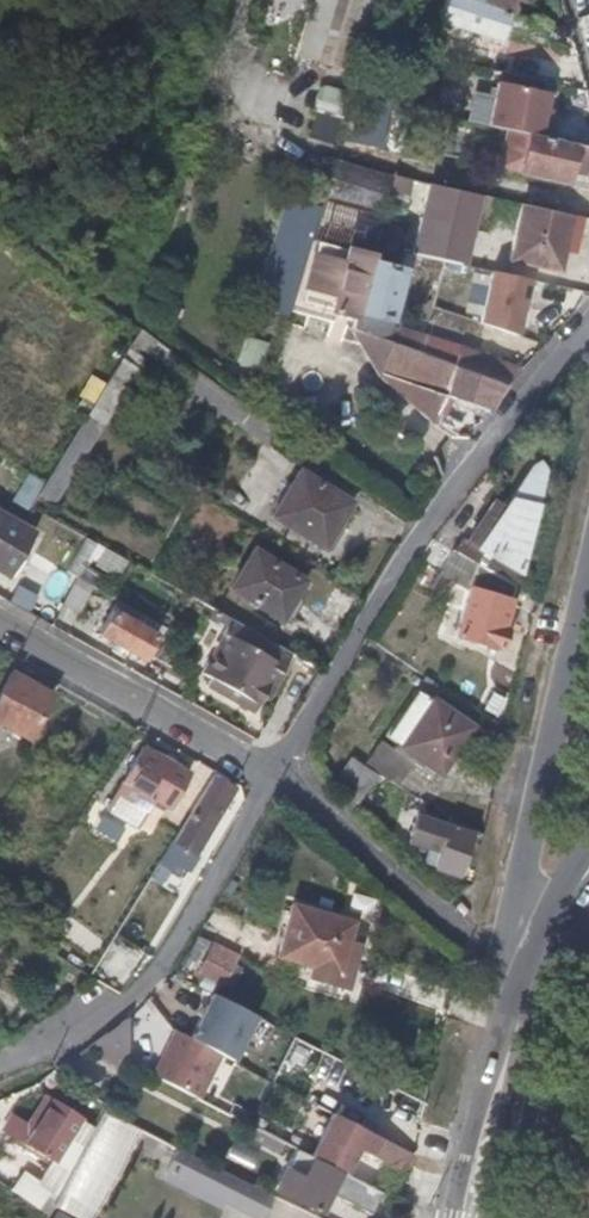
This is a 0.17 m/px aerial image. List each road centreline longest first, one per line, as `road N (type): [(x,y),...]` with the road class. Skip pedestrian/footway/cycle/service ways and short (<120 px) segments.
road 1 (residential): [(0,615),(275,772),(423,529),(588,330)]
road 2 (residential): [(588,571),(524,882),(533,912),(555,924)]
road 3 (secondary): [(555,924),(526,997),(469,1217)]

